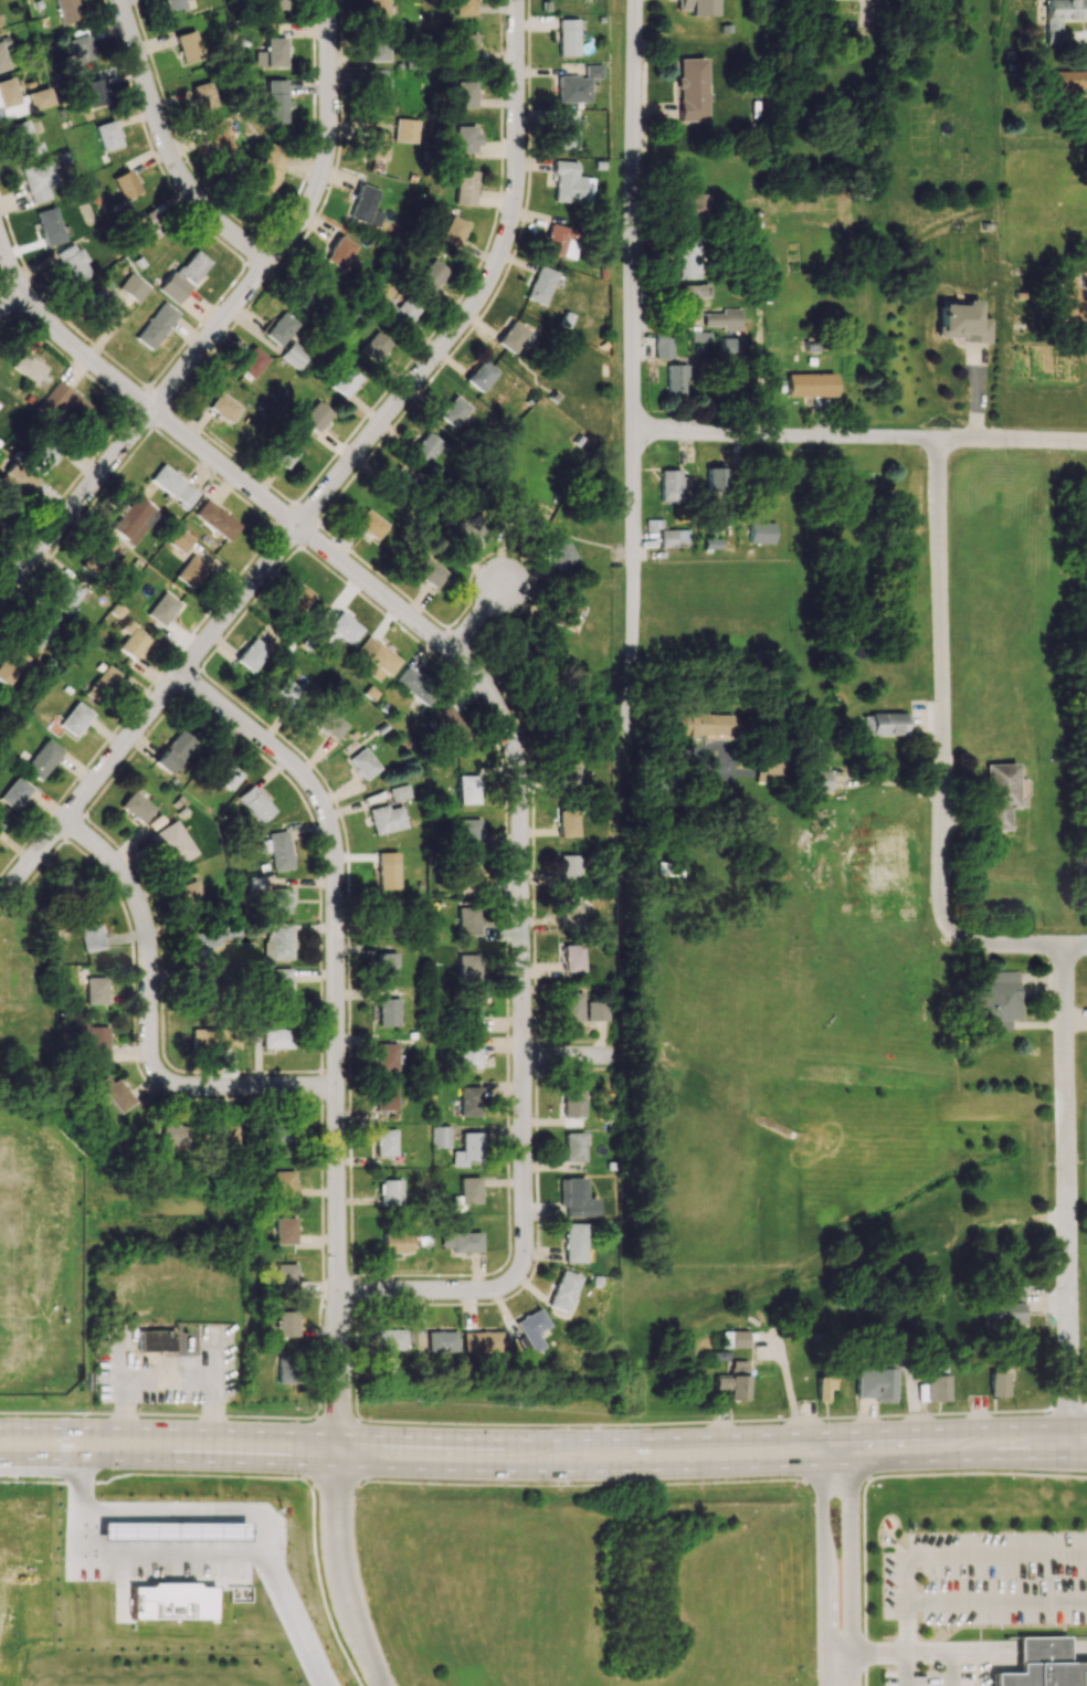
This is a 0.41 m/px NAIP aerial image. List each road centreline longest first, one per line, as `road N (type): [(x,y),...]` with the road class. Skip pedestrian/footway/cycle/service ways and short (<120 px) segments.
road 1 (residential): [(0,239),(30,302),(135,397),(447,646),(496,697),(516,740),(526,835),(524,1257),(505,1284),(487,1290),(338,1292)]
road 2 (secondary): [(1086,1425),(616,1441),(0,1427)]
road 3 (secondary): [(0,1460),(627,1472),(1086,1458)]
road 4 (residential): [(336,1467),(341,1093),(331,839),(324,809),(273,744),(181,675)]
road 5 (residential): [(467,318),(11,886)]
road 6 (residential): [(639,0),(630,727)]
road 7 (residential): [(1066,948),(1067,1458)]
road 8 (residential): [(341,1093),(189,1087),(155,1071),(155,984),(143,909),(127,878),(65,820)]
road 9 (residential): [(1086,443),(635,436)]
road 10 (residential): [(273,264),(0,606)]
road 11 (residential): [(943,853),(936,442)]
road 12 (residential): [(519,0),(518,224),(507,257),(467,318)]
road 13 (residential): [(121,0),(155,123),(173,159),(199,198),(273,264)]
road 14 (residential): [(332,0),(323,179),(273,264)]
road 15 (residential): [(336,1467),(344,1583),(383,1685)]
road 16 (residential): [(1086,948),(962,942),(941,912),(943,853)]
road 17 (residential): [(837,1646),(854,1602),(849,1479),(836,1463)]
road 18 (residential): [(837,1646),(824,1595),(824,1479),(836,1463)]

